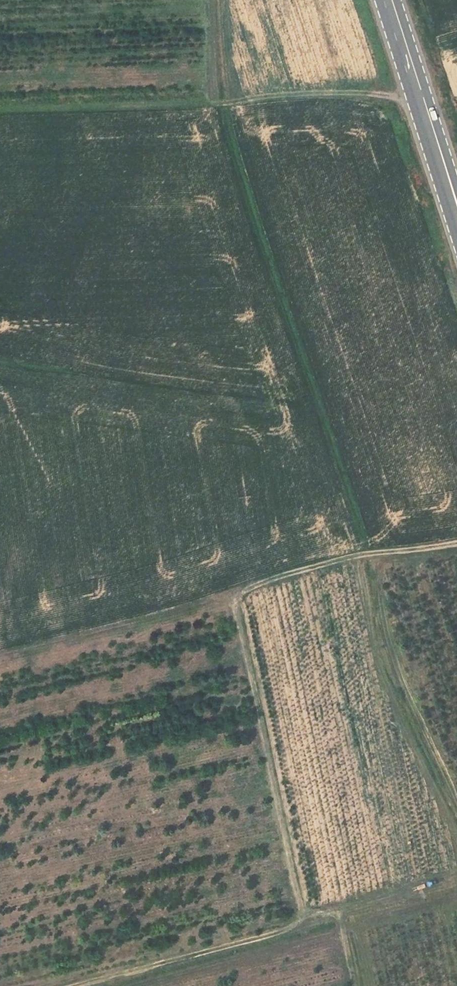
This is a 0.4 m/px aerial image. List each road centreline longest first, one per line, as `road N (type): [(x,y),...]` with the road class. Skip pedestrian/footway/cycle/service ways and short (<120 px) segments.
road 1 (track): [(456,542),(365,553),(243,592),(235,604),(298,918),(280,932),(77,985)]
road 2 (primary): [(456,204),(391,0)]

